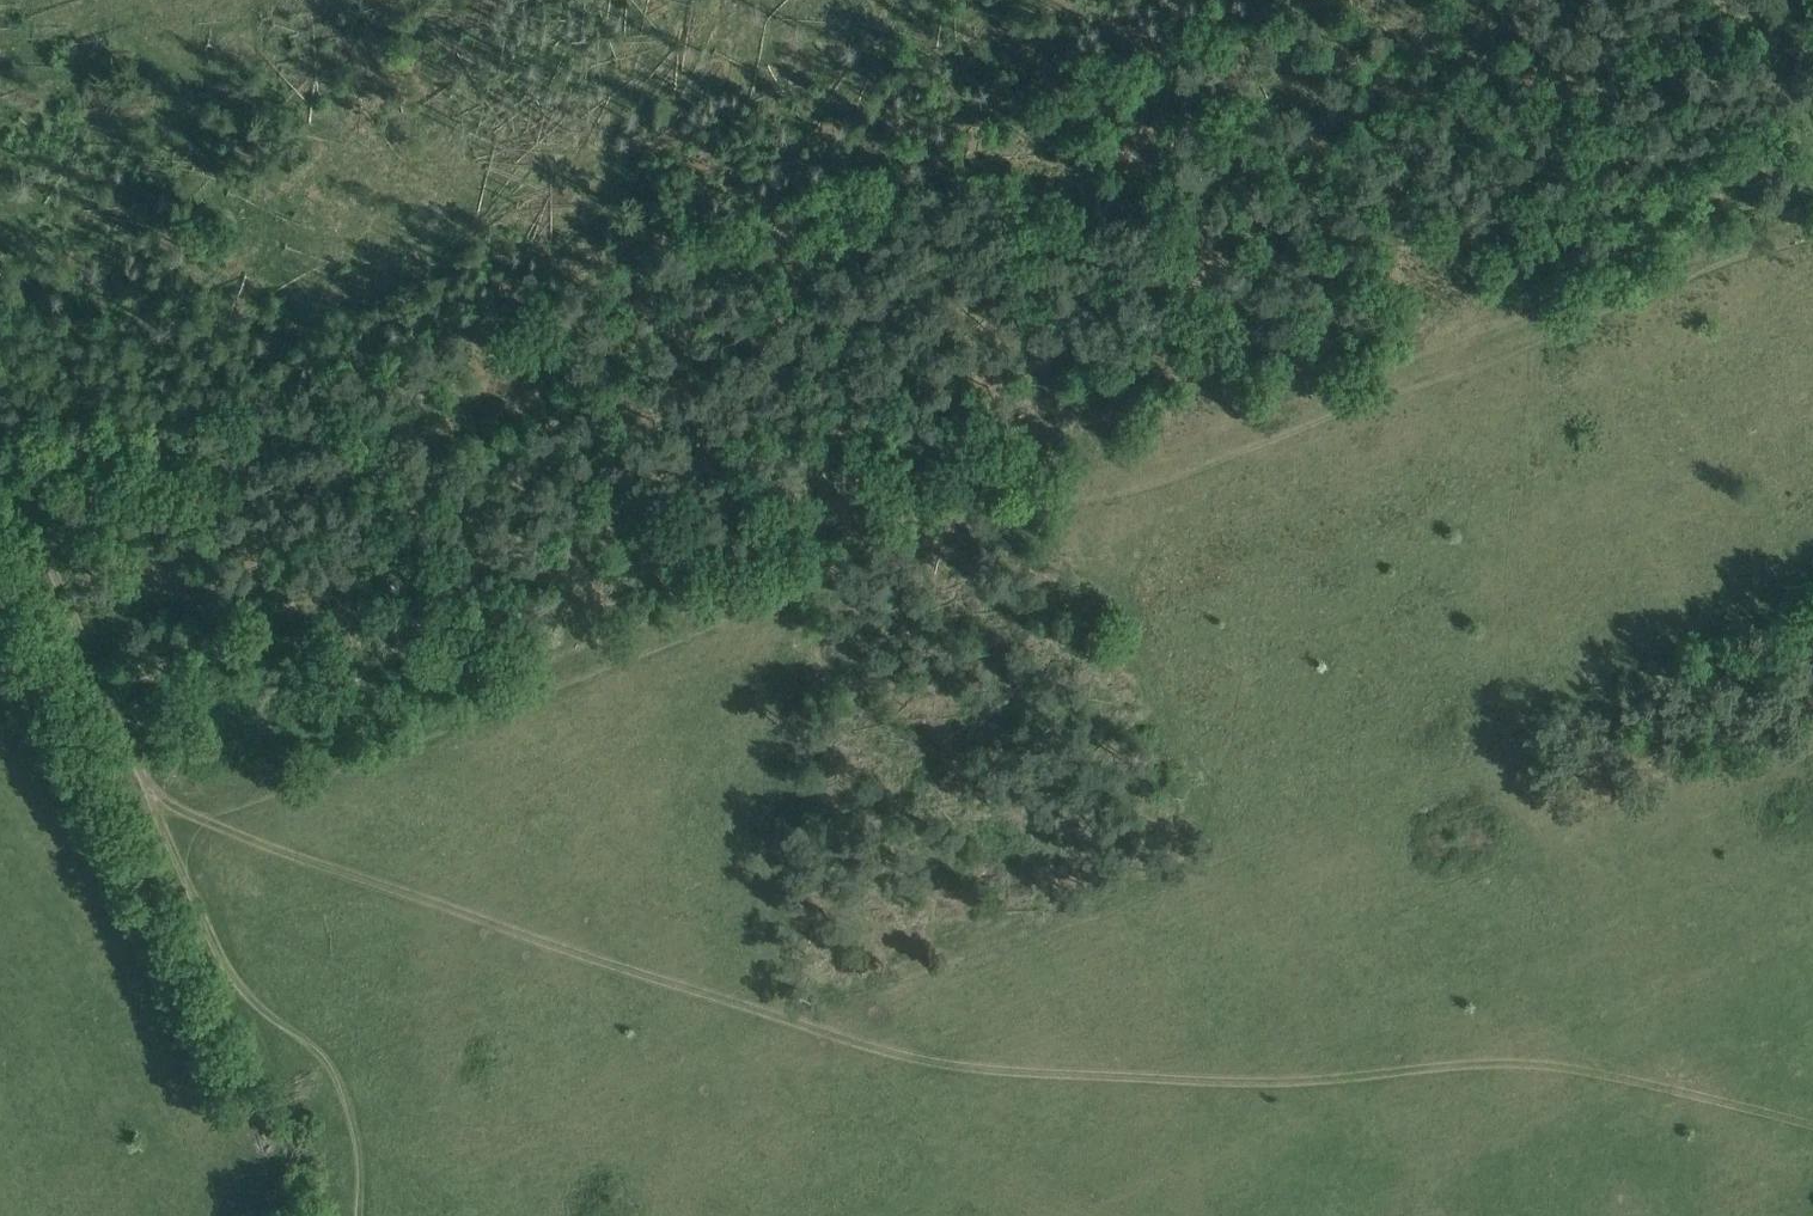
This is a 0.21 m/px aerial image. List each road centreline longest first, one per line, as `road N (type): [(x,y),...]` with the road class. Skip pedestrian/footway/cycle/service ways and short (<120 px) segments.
road 1 (track): [(151,805),(337,1215)]
road 2 (track): [(0,455),(151,805)]

